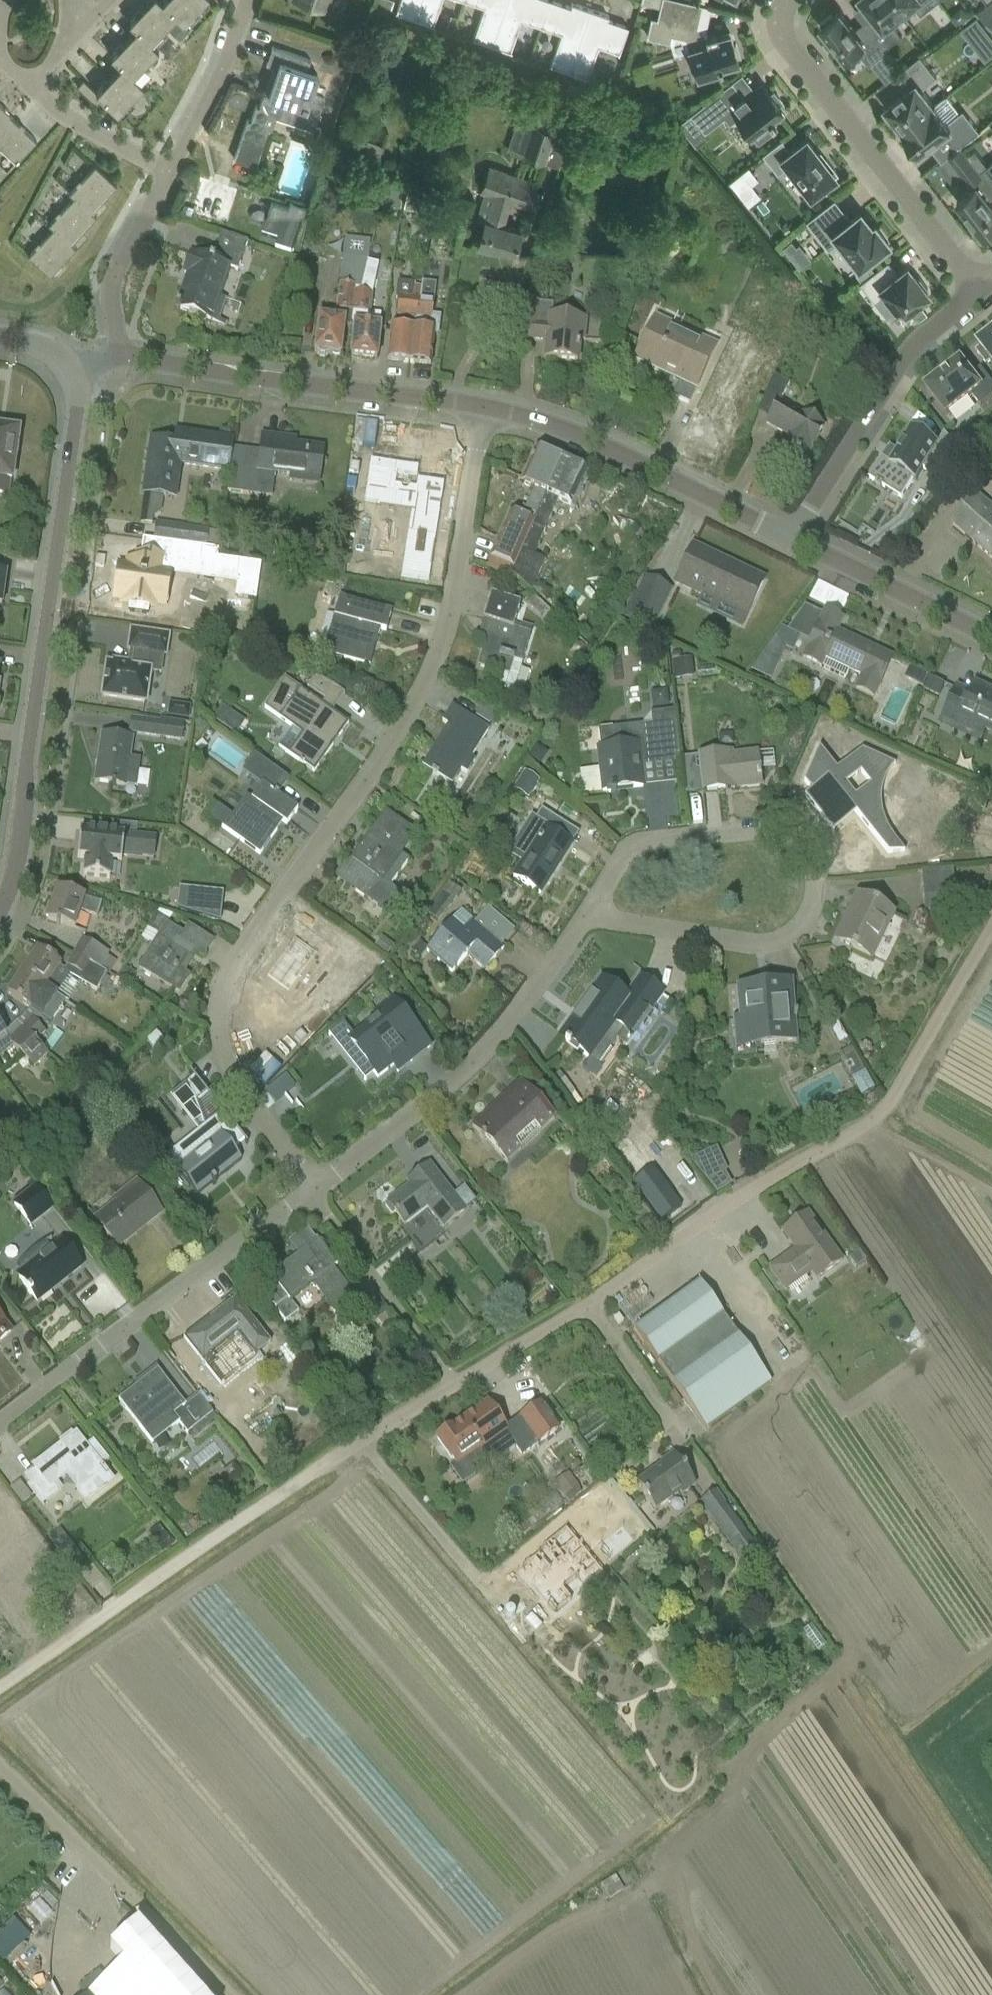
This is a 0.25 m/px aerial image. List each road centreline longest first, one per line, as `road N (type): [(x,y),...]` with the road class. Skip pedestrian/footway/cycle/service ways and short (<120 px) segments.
road 1 (residential): [(312,1185),(224,1059),(222,988),(423,683),(454,594),(484,403)]
road 2 (residential): [(452,1382),(846,1141),(891,1102),(991,935)]
road 3 (residential): [(0,1688),(452,1382)]
road 4 (residential): [(0,878),(18,821),(69,404),(57,371)]
road 5 (residential): [(0,1417),(312,1185)]
road 6 (residential): [(312,1185),(497,1035),(581,920)]
road 7 (tertiary): [(115,361),(484,403)]
road 8 (residential): [(791,0),(779,28),(980,290)]
road 9 (tertiary): [(484,403),(534,417),(791,539)]
road 10 (residential): [(980,290),(901,361),(791,539)]
road 11 (unclassified): [(219,1994),(0,1772)]
road 12 (residential): [(581,920),(627,850),(642,843),(788,834),(810,847),(815,865)]
road 13 (residential): [(815,865),(807,918),(757,943),(581,920)]
road 14 (residential): [(312,1185),(452,1382)]
road 15 (tertiary): [(791,539),(991,641)]
road 16 (residential): [(115,361),(111,287),(168,172)]
road 17 (residential): [(168,172),(216,89),(248,0)]
road 18 (residential): [(168,172),(77,122),(33,84)]

